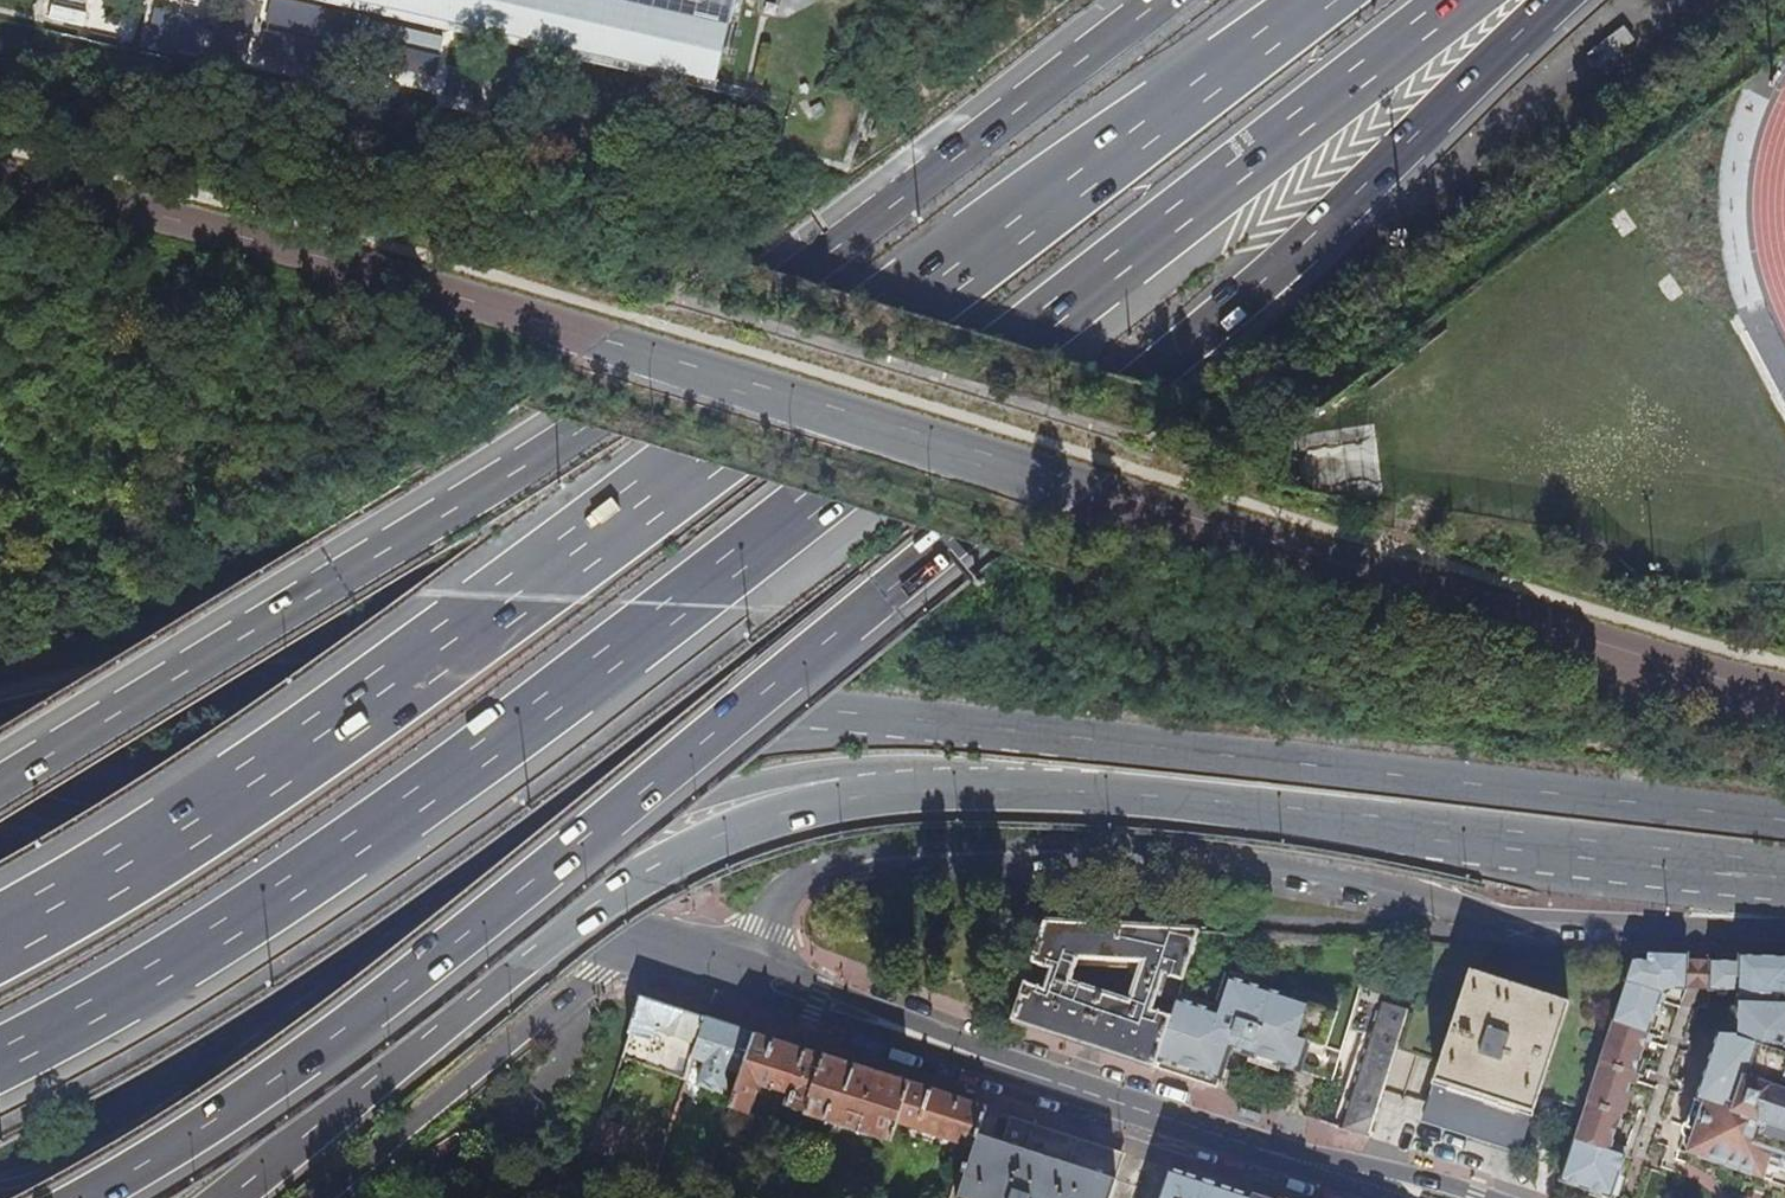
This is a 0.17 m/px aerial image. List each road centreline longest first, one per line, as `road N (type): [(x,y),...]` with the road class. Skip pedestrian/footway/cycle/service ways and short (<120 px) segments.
road 1 (motorway): [(88,1197),(249,1105),(625,809),(1151,380),(1562,0)]
road 2 (tertiary): [(1784,694),(608,338),(0,183)]
road 3 (motorway): [(0,1065),(146,994),(499,745),(1096,276),(1468,0)]
road 4 (motorway): [(1313,0),(512,596),(68,902),(0,936)]
road 5 (motorway): [(1160,0),(764,307),(0,794)]
road 6 (unclassified): [(742,975),(762,926),(804,874),(912,849),(1218,858),(1508,919),(1699,931),(1784,920)]
road 7 (tertiary): [(0,1110),(60,1105),(159,1068),(529,846),(648,807),(802,773),(907,768),(991,786)]
road 8 (primary): [(1784,819),(943,726),(820,721)]
road 9 (tertiary): [(820,721),(618,762),(496,822),(152,1029),(65,1063),(0,1070)]
road 10 (motorway): [(221,1197),(479,995),(711,836),(808,807),(991,786)]
road 11 (motorway): [(820,721),(274,686),(95,703),(0,723)]
road 12 (primary): [(991,786),(1229,807),(1784,879)]
road 13 (tertiary): [(742,975),(1425,1197)]
road 14 (tertiary): [(0,790),(628,947)]
road 15 (motorway): [(313,1197),(628,947)]

